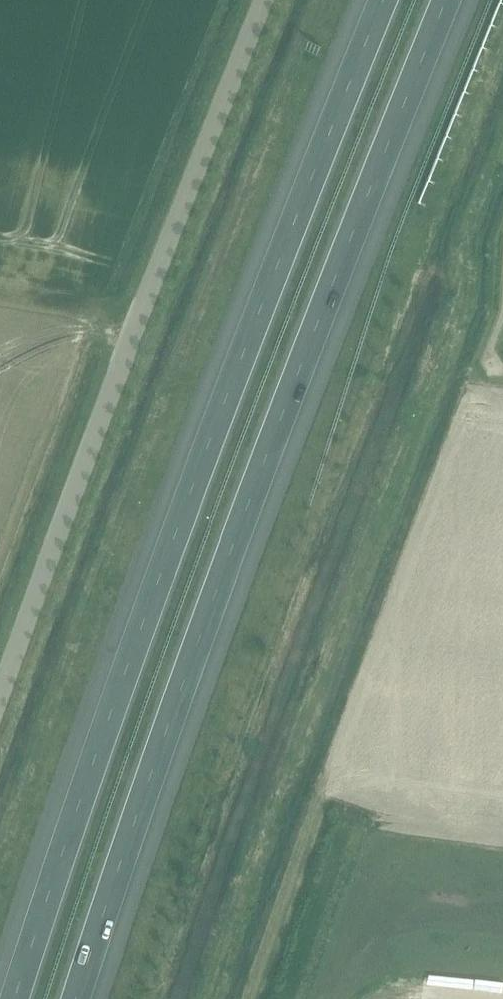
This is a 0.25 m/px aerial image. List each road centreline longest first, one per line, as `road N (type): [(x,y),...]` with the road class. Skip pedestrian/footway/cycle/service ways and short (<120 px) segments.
road 1 (motorway): [(76,998),(242,520),(448,0)]
road 2 (motorway): [(384,0),(188,498),(14,998)]
road 3 (unclassified): [(0,693),(263,0)]

